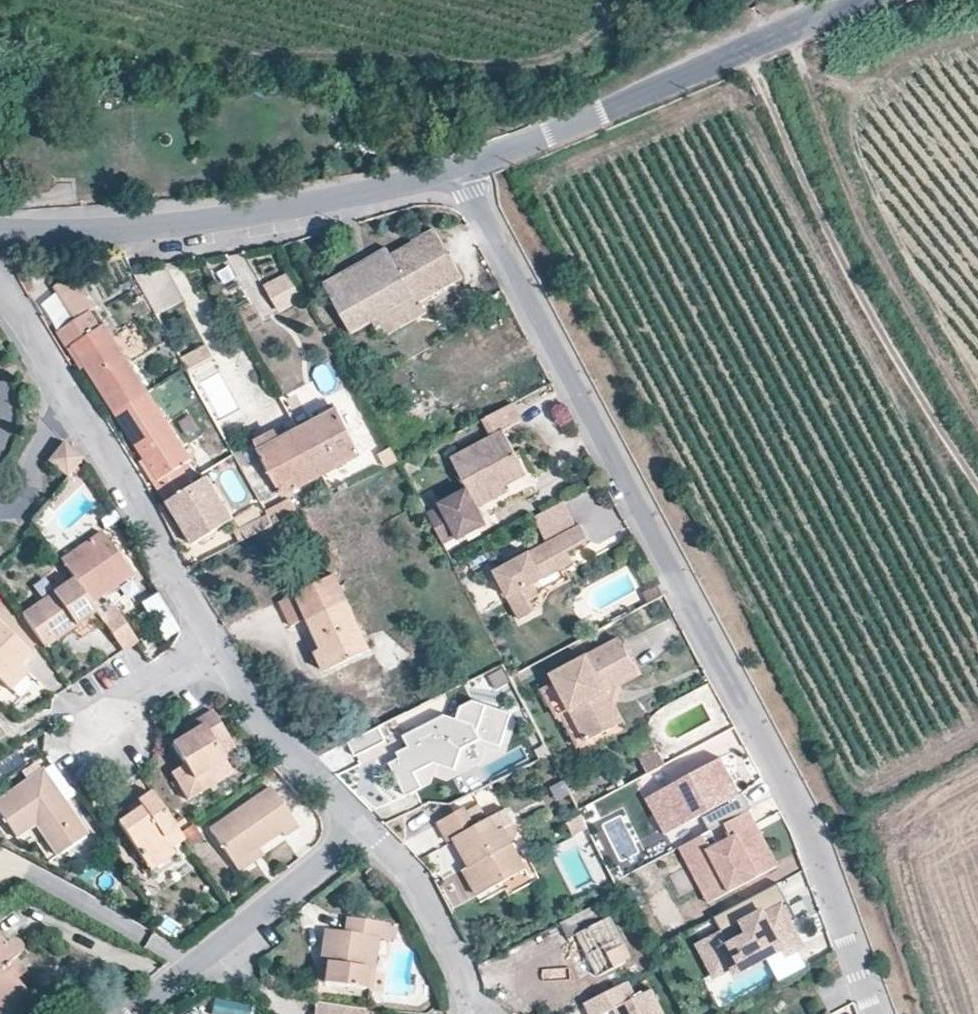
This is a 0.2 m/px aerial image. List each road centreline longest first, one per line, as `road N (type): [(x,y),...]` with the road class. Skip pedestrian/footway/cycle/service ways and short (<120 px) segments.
road 1 (residential): [(454,167),(807,832),(872,1013)]
road 2 (track): [(741,52),(844,265),(977,487)]
road 3 (tertiary): [(0,229),(73,231),(258,209),(454,167)]
road 4 (tertiary): [(454,167),(577,123),(859,0)]
road 5 (residential): [(219,644),(105,446),(0,292)]
road 6 (residential): [(130,1013),(368,825)]
road 7 (residential): [(368,825),(273,732),(219,644)]
road 8 (residential): [(478,1013),(415,880),(368,825)]
road 9 (residential): [(219,644),(124,705),(114,737)]

